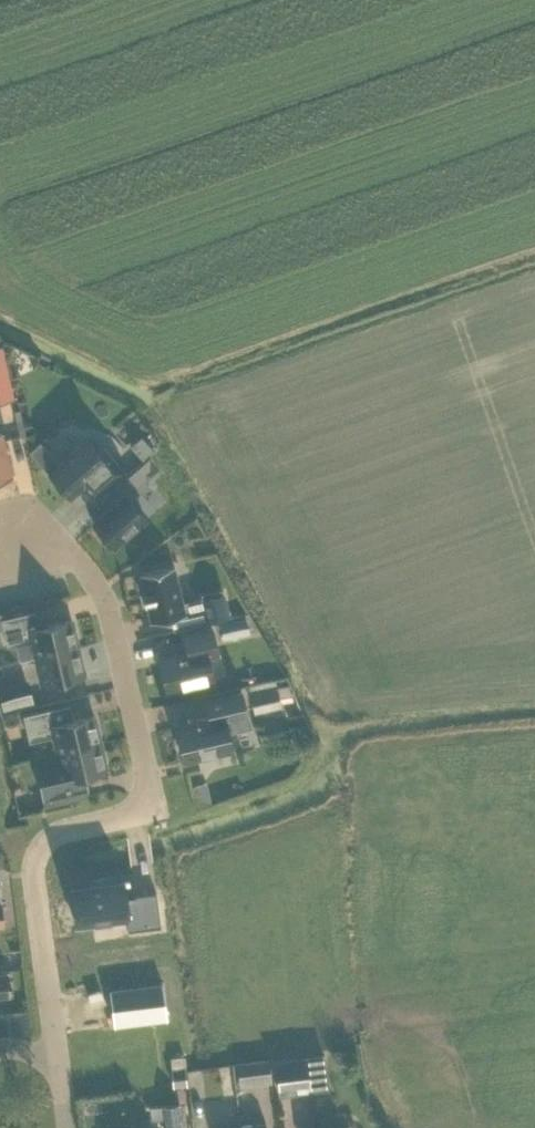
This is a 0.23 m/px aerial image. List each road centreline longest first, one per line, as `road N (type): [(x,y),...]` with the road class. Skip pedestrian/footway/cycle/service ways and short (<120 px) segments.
road 1 (residential): [(57,1047),(32,875),(58,832),(155,807),(105,595),(29,526)]

